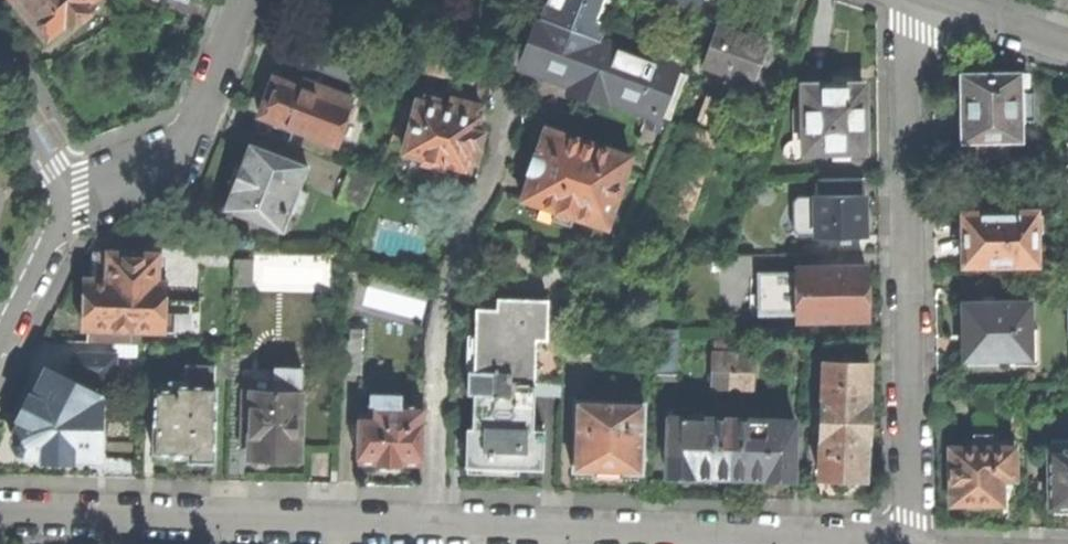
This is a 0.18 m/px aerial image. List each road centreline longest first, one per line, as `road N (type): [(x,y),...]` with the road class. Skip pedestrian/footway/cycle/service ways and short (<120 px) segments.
road 1 (residential): [(834,543),(0,511)]
road 2 (residential): [(911,543),(908,0)]
road 3 (residential): [(64,207),(178,153),(202,114),(244,0)]
road 4 (residential): [(0,343),(64,207)]
road 5 (residential): [(64,207),(54,169),(0,80)]
road 6 (residential): [(932,0),(1067,46)]

